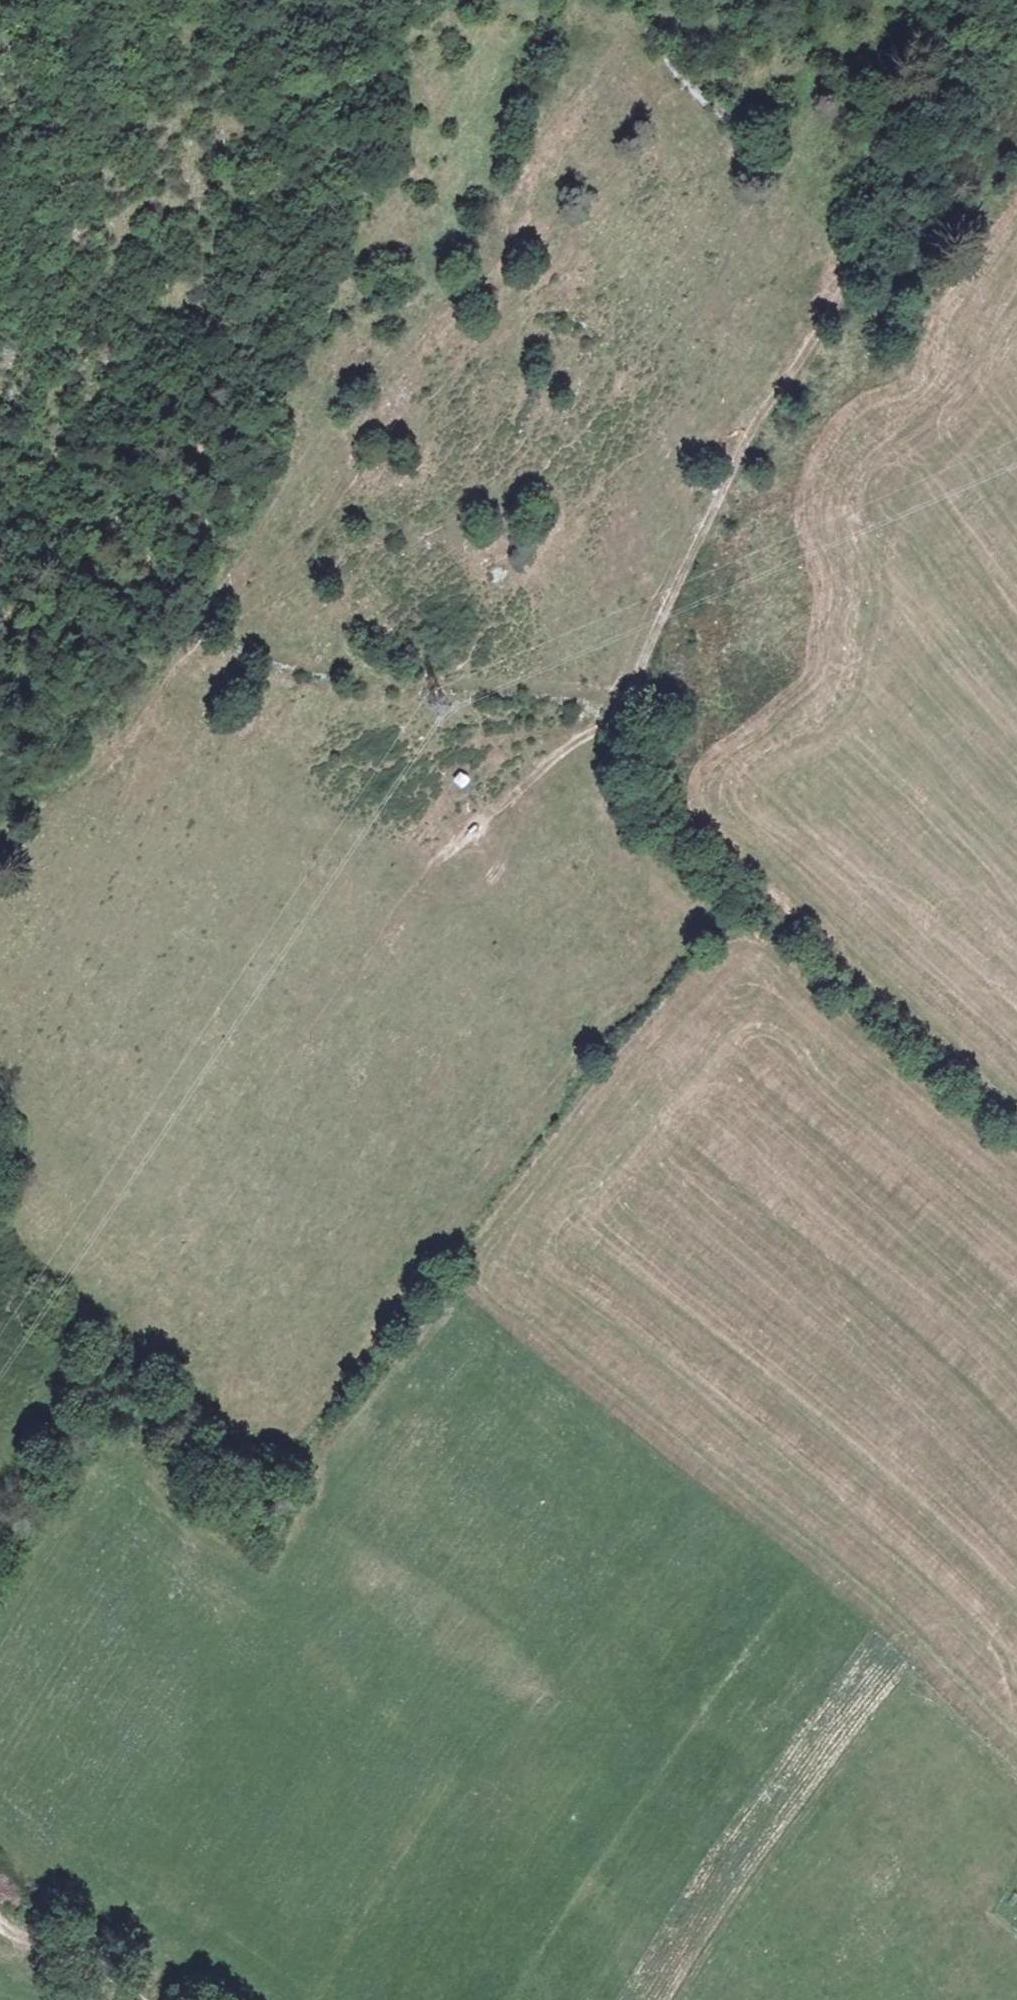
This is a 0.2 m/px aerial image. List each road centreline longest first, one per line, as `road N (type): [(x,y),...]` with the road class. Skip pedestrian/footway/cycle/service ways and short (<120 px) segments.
road 1 (track): [(949,0),(936,58),(944,103),(920,176),(735,456),(675,568),(631,674),(607,696),(582,741),(547,765)]
road 2 (track): [(149,1999),(70,1952),(0,1925)]

